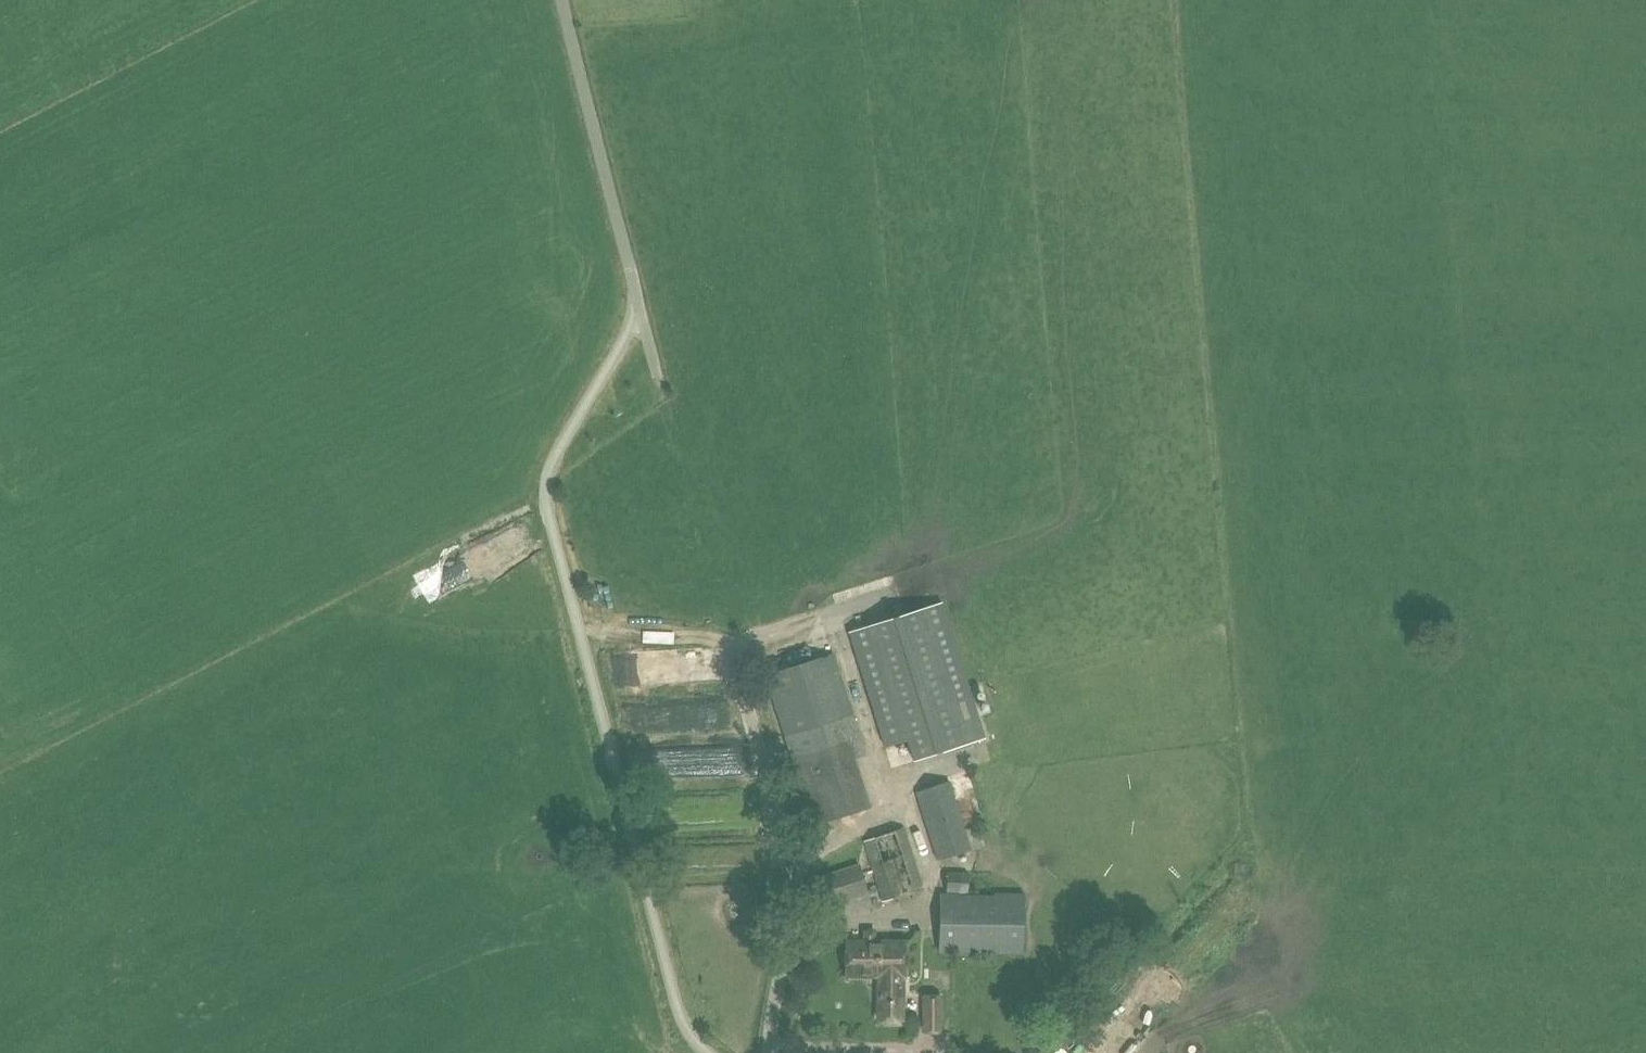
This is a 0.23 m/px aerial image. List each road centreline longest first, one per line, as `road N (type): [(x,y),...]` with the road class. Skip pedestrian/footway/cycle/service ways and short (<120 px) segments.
road 1 (unclassified): [(696,1052),(545,493),(553,456),(641,311)]
road 2 (unclassified): [(564,0),(641,311)]

